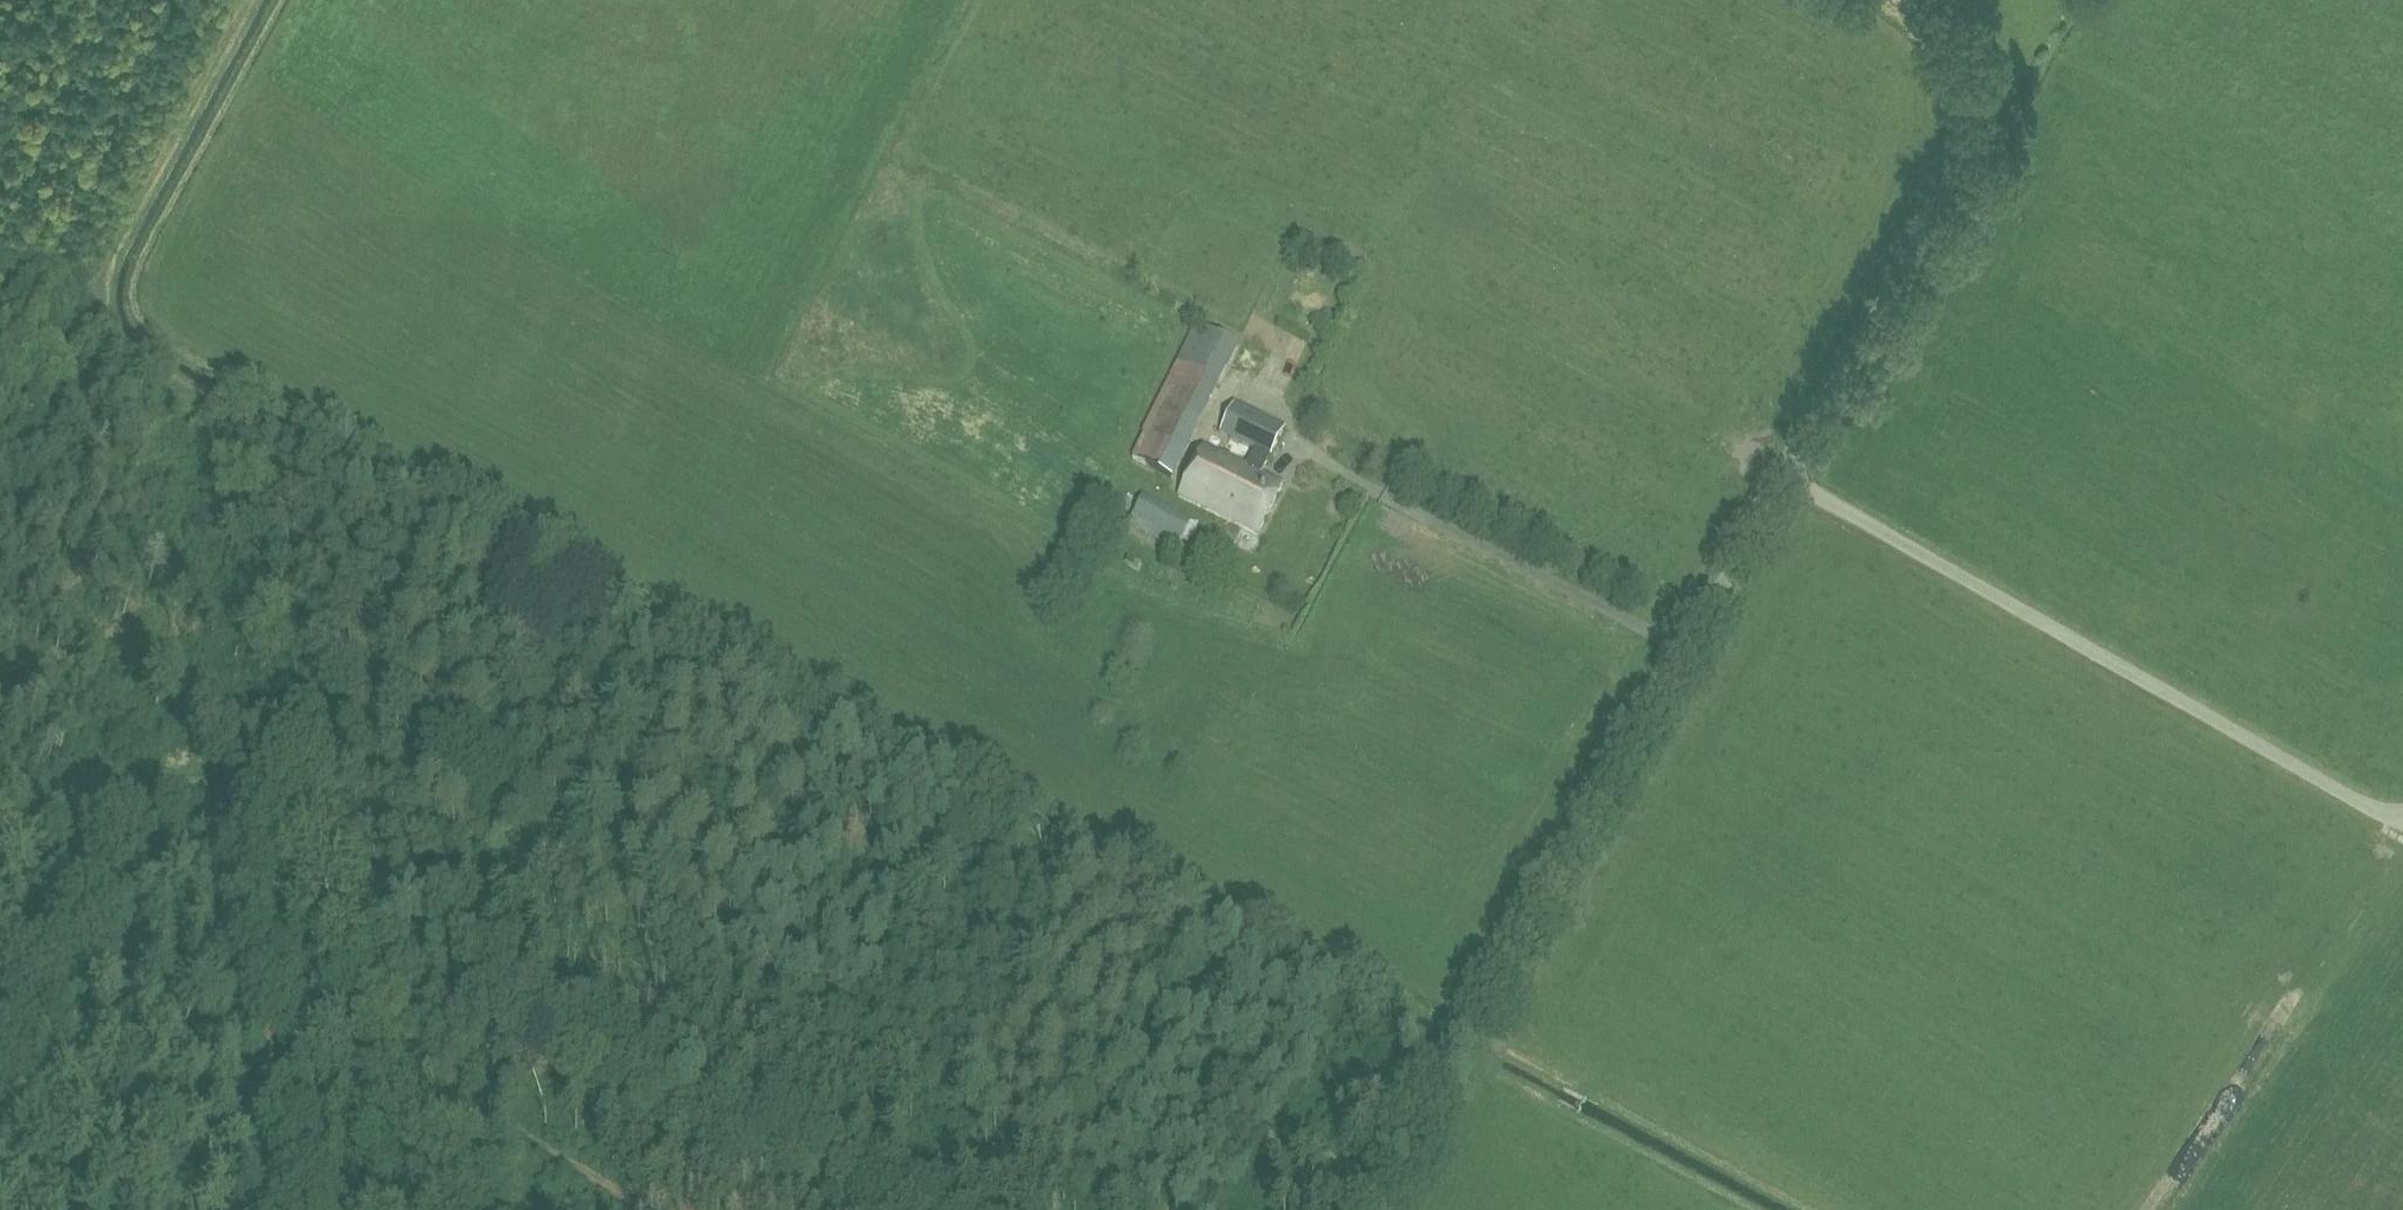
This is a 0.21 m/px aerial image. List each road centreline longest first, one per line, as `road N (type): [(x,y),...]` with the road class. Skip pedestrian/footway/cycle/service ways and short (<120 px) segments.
road 1 (unclassified): [(1351,1209),(1774,476)]
road 2 (unclassified): [(1774,476),(2402,816)]
road 3 (unclassified): [(1774,476),(1967,141),(1961,56),(1922,0)]

